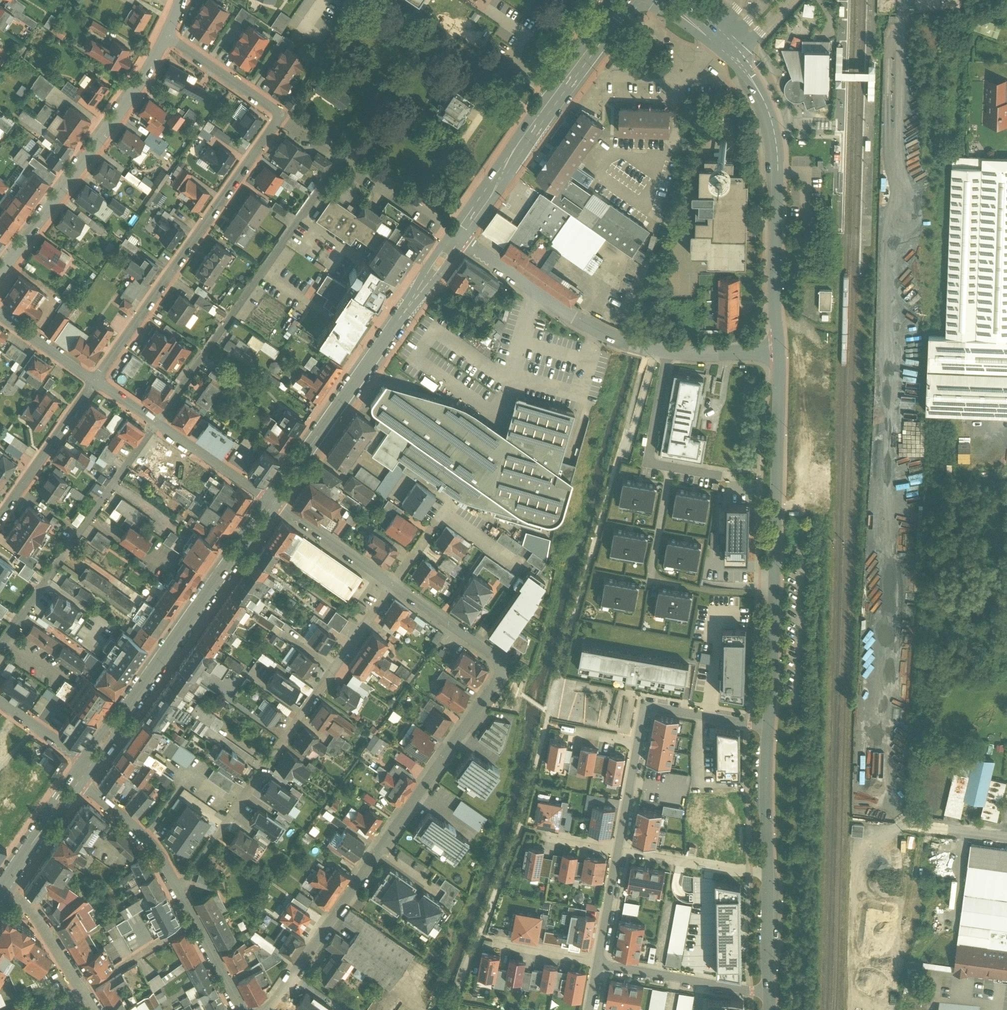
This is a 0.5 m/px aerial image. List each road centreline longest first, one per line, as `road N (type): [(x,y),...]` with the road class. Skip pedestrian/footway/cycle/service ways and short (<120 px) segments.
road 1 (residential): [(396,581),(507,658),(273,1000),(254,1009)]
road 2 (secondary): [(666,0),(734,56),(769,112),(778,167),(779,352)]
road 3 (residential): [(176,892),(396,581)]
road 4 (secondary): [(779,352),(768,723)]
road 5 (residential): [(283,110),(94,381)]
road 6 (residential): [(342,152),(155,422)]
road 7 (tertiary): [(274,499),(461,233)]
road 8 (tertiary): [(87,764),(274,499)]
road 9 (residential): [(166,33),(0,272)]
road 10 (tertiary): [(461,233),(623,0)]
road 11 (residential): [(155,422),(0,648)]
road 12 (residential): [(461,233),(578,320),(667,354)]
road 13 (residential): [(602,963),(770,996)]
road 14 (residential): [(94,381),(0,517)]
road 15 (residential): [(641,743),(647,706),(768,723)]
road 16 (secondary): [(768,723),(767,877)]
road 17 (residential): [(76,780),(145,839),(176,892)]
road 18 (residential): [(622,851),(767,877)]
road 19 (residential): [(274,499),(396,581)]
road 20 (residential): [(342,152),(461,233)]
road 21 (residential): [(155,422),(274,499)]
road 22 (residential): [(166,33),(283,110)]
road 23 (residential): [(667,354),(647,462),(672,467)]
road 24 (residential): [(7,880),(83,989)]
road 25 (residential): [(396,581),(448,506),(478,531)]
road 26 (residential): [(83,989),(192,921)]
road 27 (tertiary): [(7,880),(76,780)]

